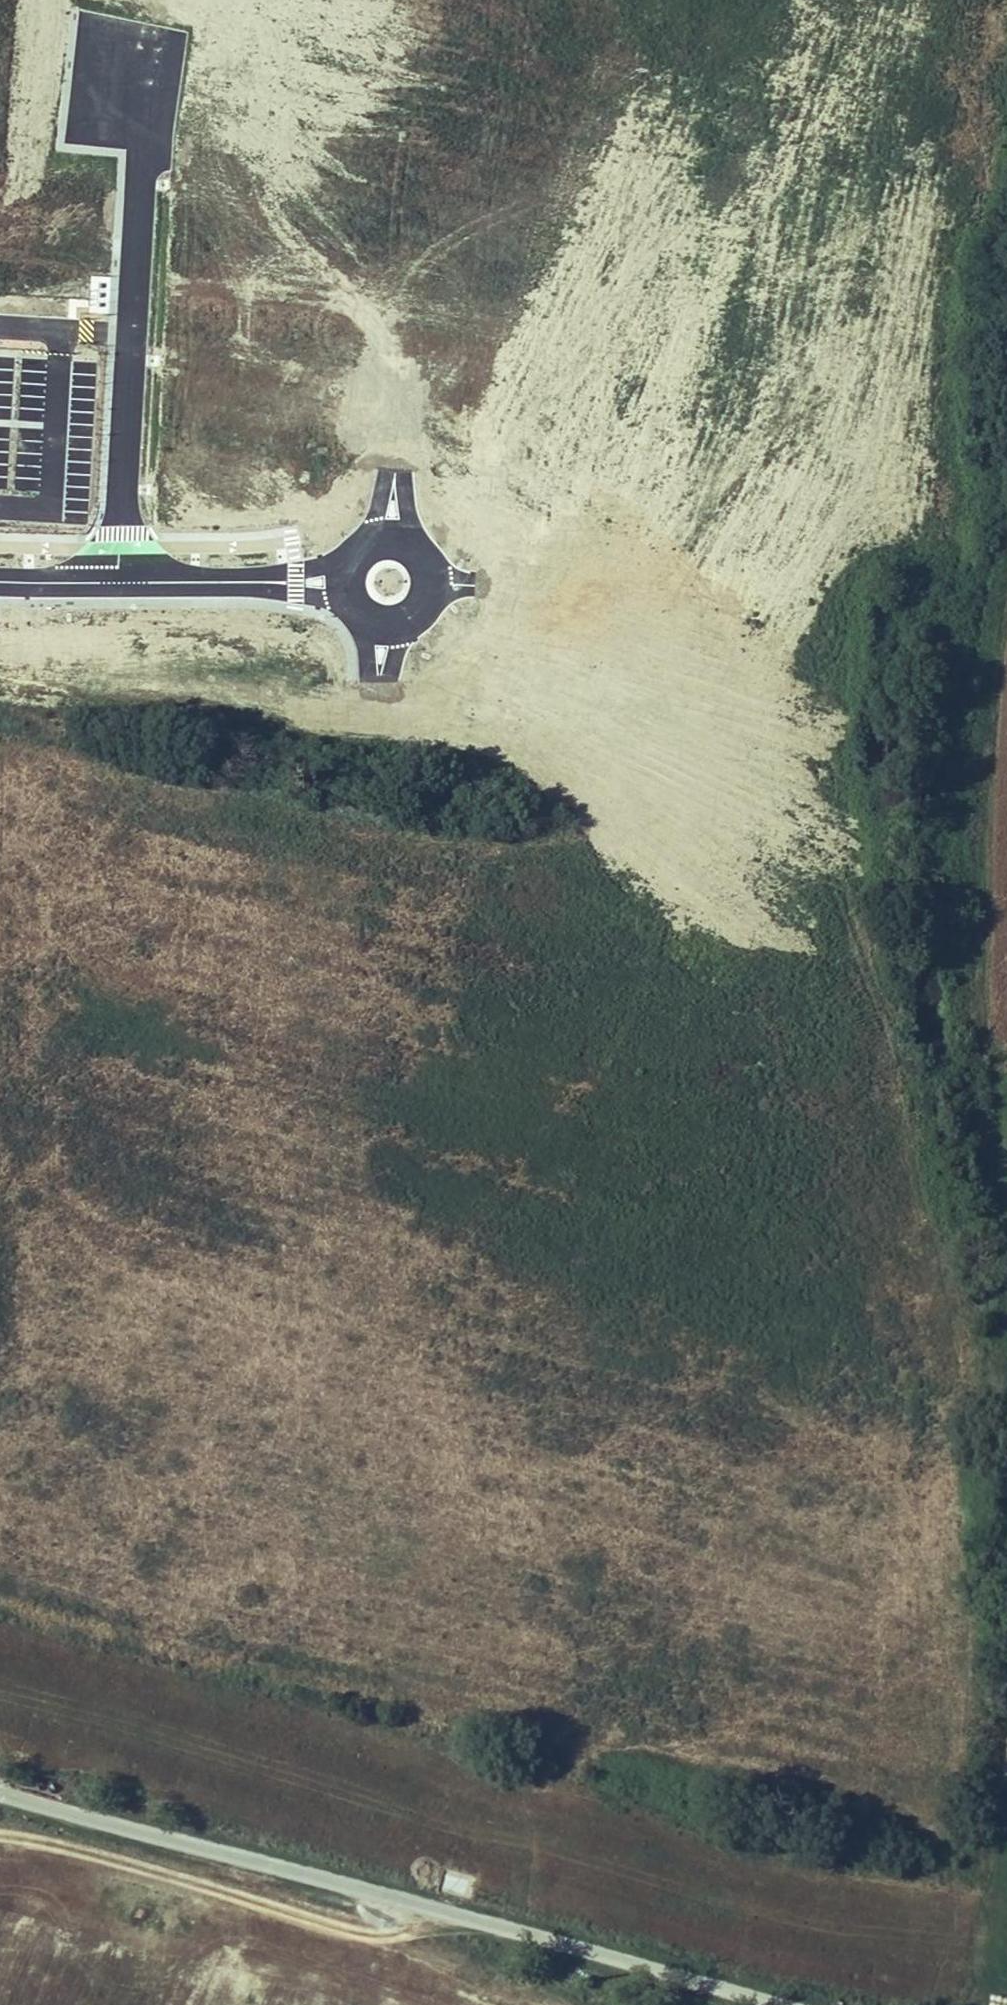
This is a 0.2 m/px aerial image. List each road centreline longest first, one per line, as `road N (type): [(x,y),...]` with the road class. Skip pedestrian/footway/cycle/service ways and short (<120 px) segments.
road 1 (residential): [(118,584),(158,49)]
road 2 (unclassified): [(344,582),(357,611),(386,624),(415,614),(430,586),(424,561),(393,539),(369,543),(346,570)]
road 3 (unclassified): [(118,584),(344,582)]

